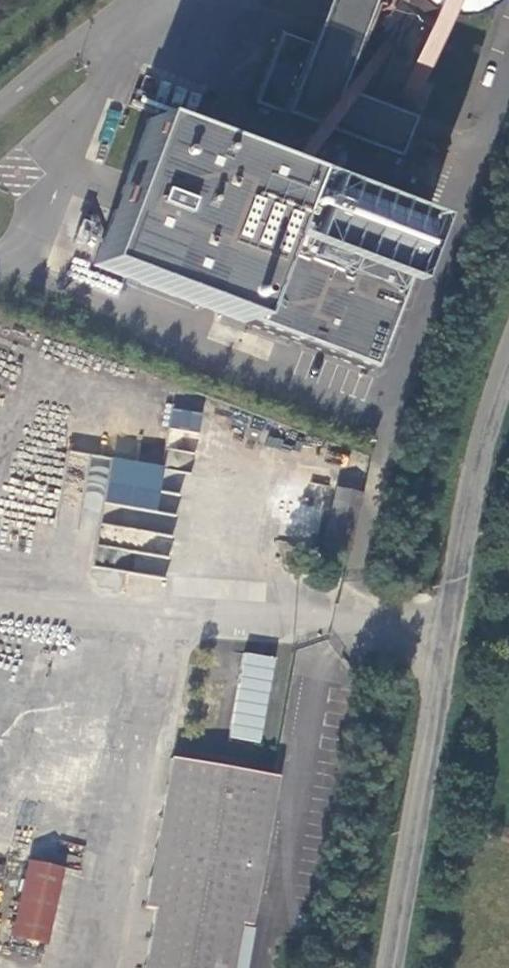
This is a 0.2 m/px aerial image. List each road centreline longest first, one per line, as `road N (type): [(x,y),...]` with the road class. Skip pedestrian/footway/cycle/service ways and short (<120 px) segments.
road 1 (unclassified): [(508,363),(463,542),(387,967)]
road 2 (track): [(220,408),(0,327)]
road 3 (track): [(0,483),(35,343)]

